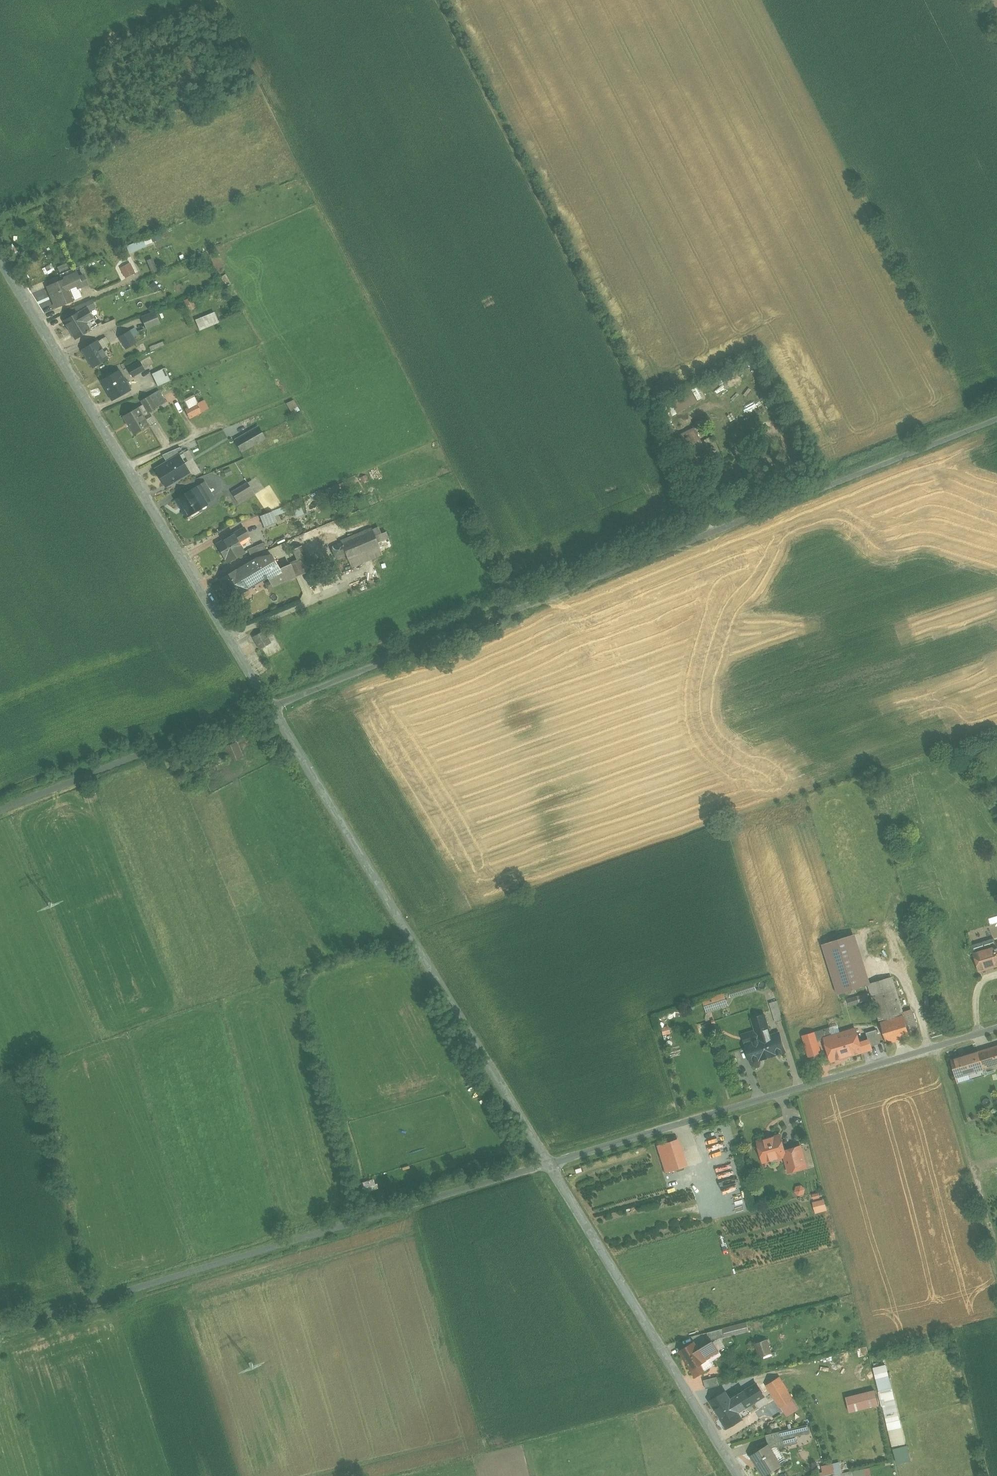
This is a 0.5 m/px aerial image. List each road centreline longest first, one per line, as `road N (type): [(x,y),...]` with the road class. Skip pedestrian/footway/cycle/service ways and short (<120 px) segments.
road 1 (unclassified): [(271,705),(996,421)]
road 2 (unclassified): [(0,1324),(545,1158)]
road 3 (unclassified): [(271,705),(545,1158)]
road 4 (unclassified): [(0,255),(271,705)]
road 5 (unclassified): [(545,1158),(996,1019)]
road 6 (unclassified): [(545,1158),(740,1475)]
road 7 (residential): [(271,705),(0,811)]

